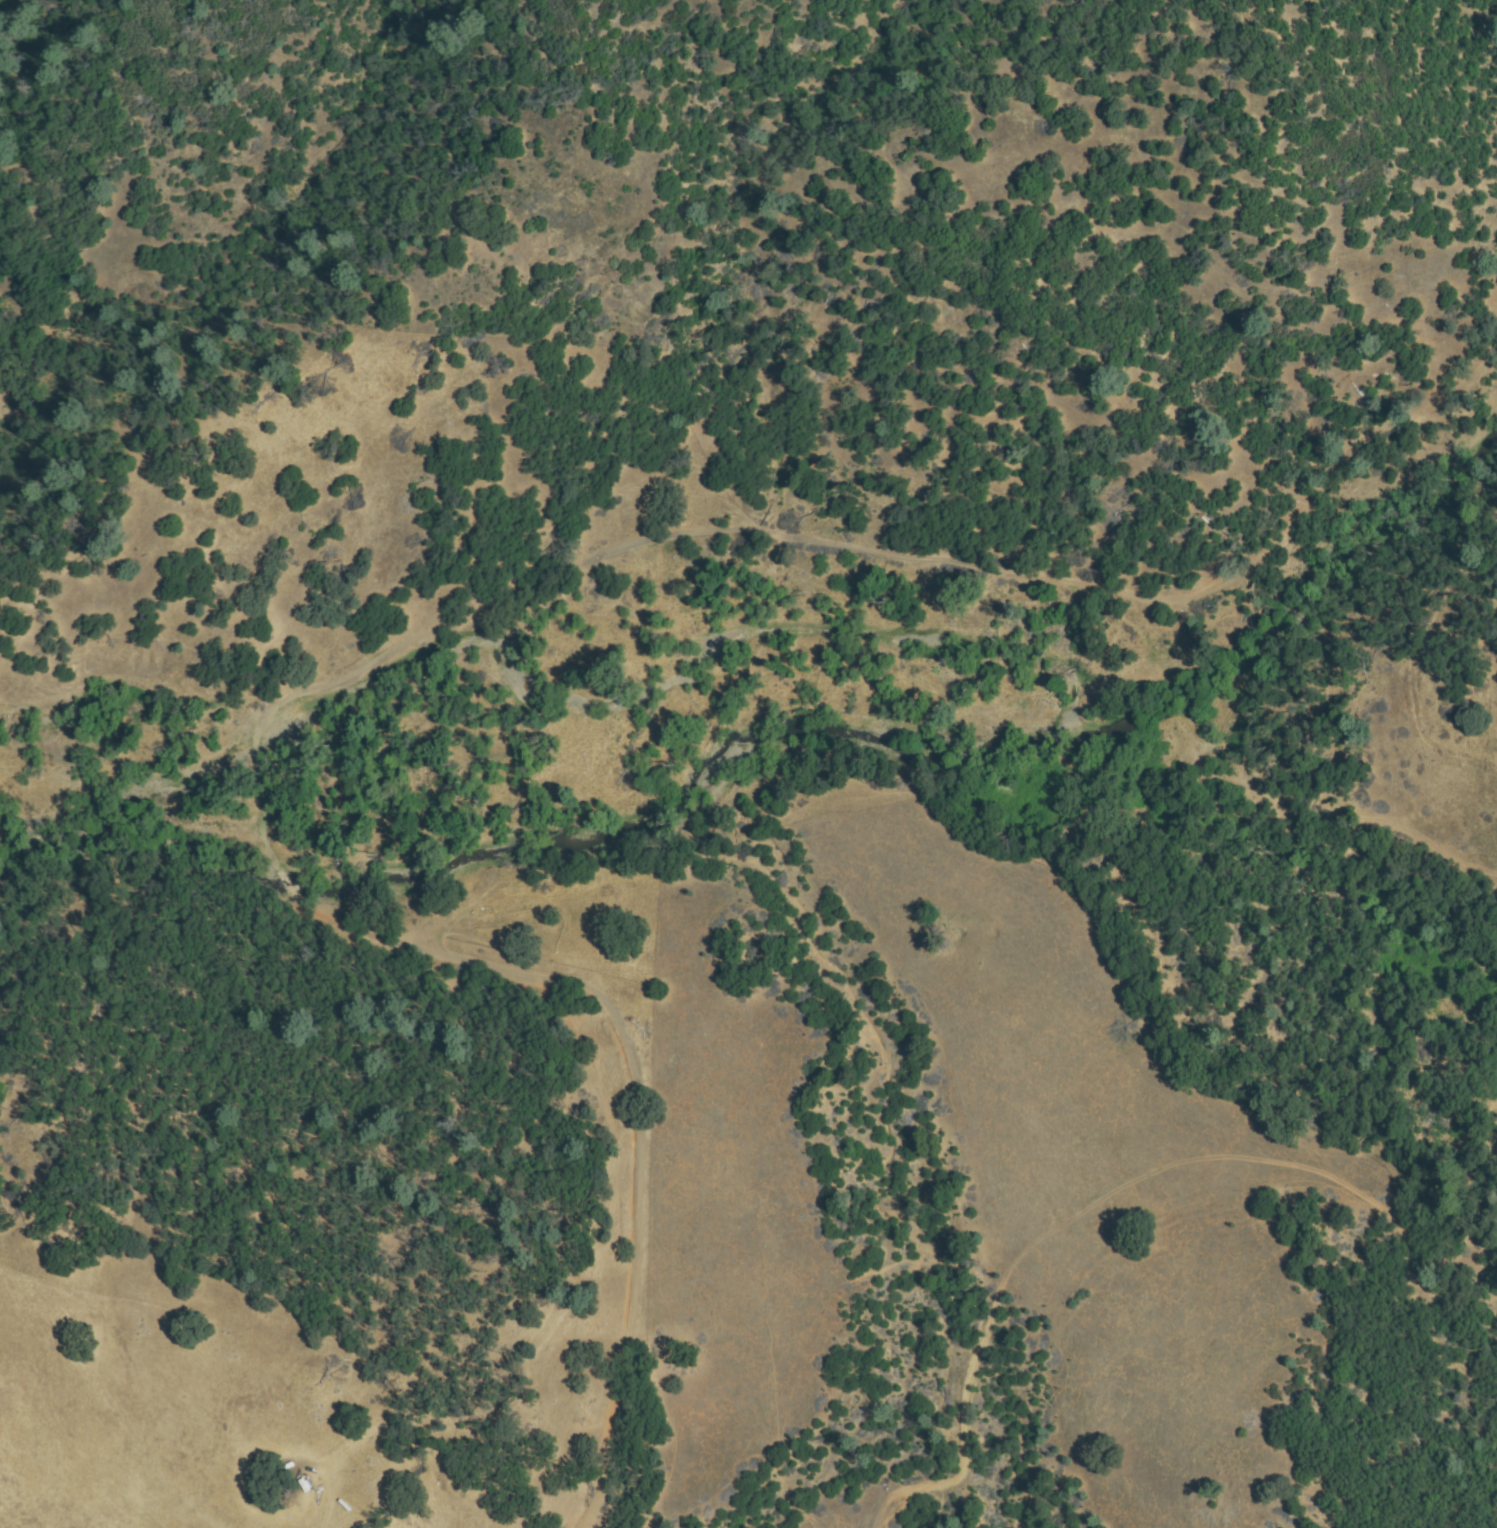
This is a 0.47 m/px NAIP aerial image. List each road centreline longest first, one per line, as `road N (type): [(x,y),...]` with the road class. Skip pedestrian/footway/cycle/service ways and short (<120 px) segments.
road 1 (track): [(578,1527),(610,1458),(633,1287),(638,1091),(616,1015),(577,981),(515,978),(389,945),(347,930),(295,894),(261,824),(261,764),(283,717),(419,636),(613,551),(723,524),(778,525),(879,553),(1151,596),(1212,588),(1285,538),(1349,450),(1458,388),(1496,343)]

